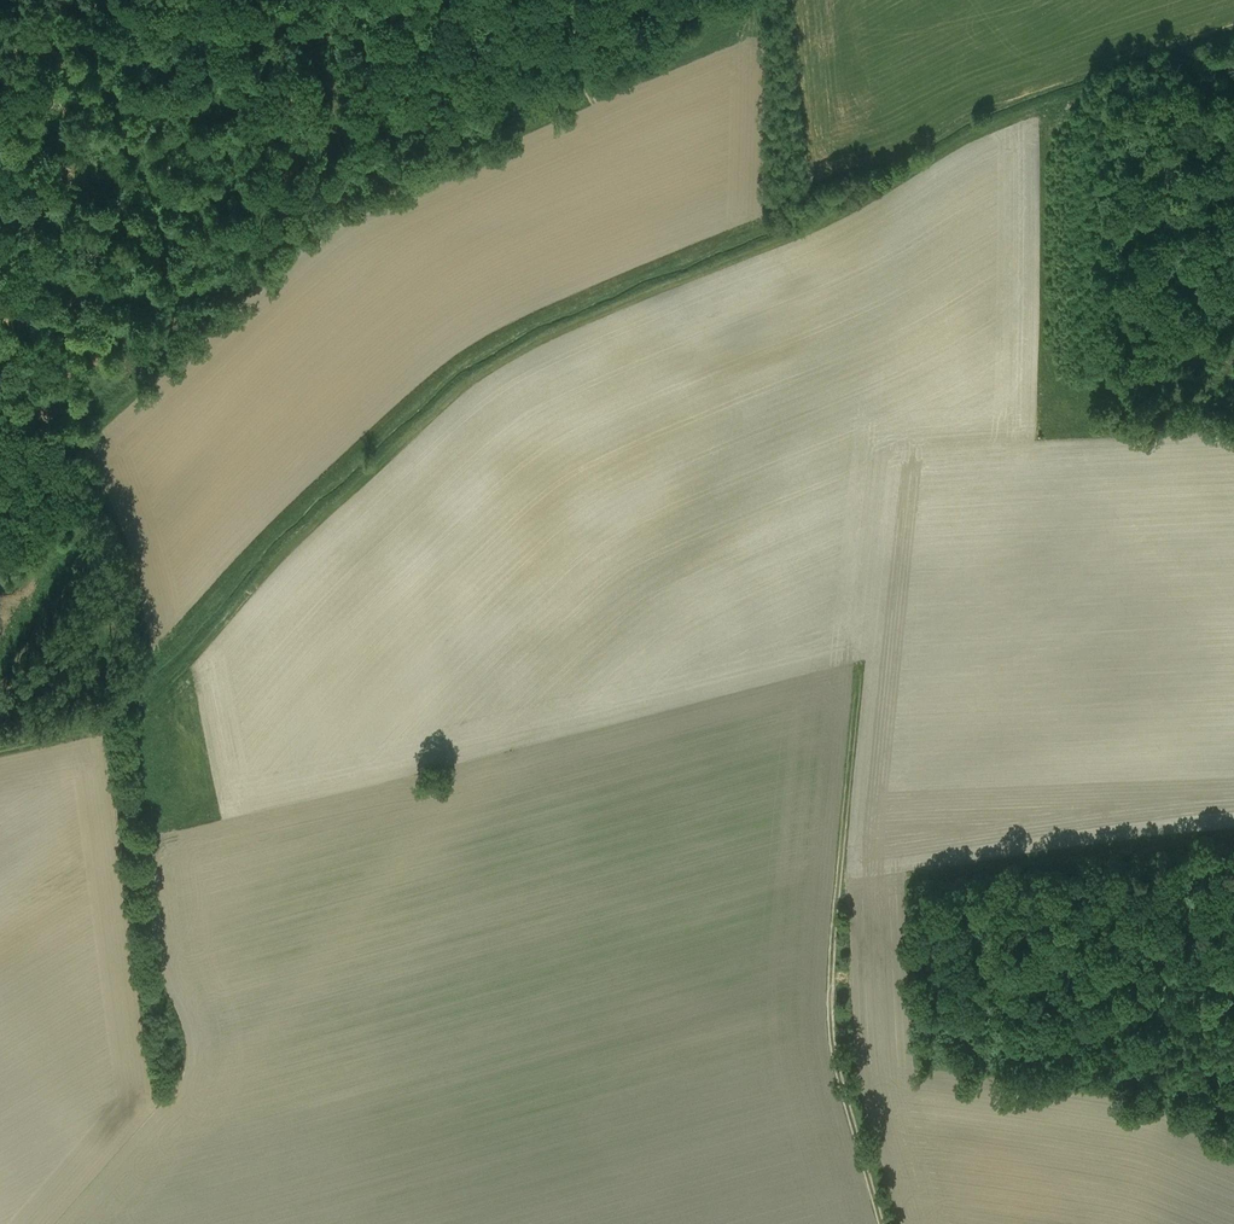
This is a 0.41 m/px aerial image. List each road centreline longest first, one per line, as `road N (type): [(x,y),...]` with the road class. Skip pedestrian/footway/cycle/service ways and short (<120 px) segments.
road 1 (track): [(33,0),(556,57),(580,56),(667,0)]
road 2 (track): [(883,1223),(832,1027),(862,655)]

